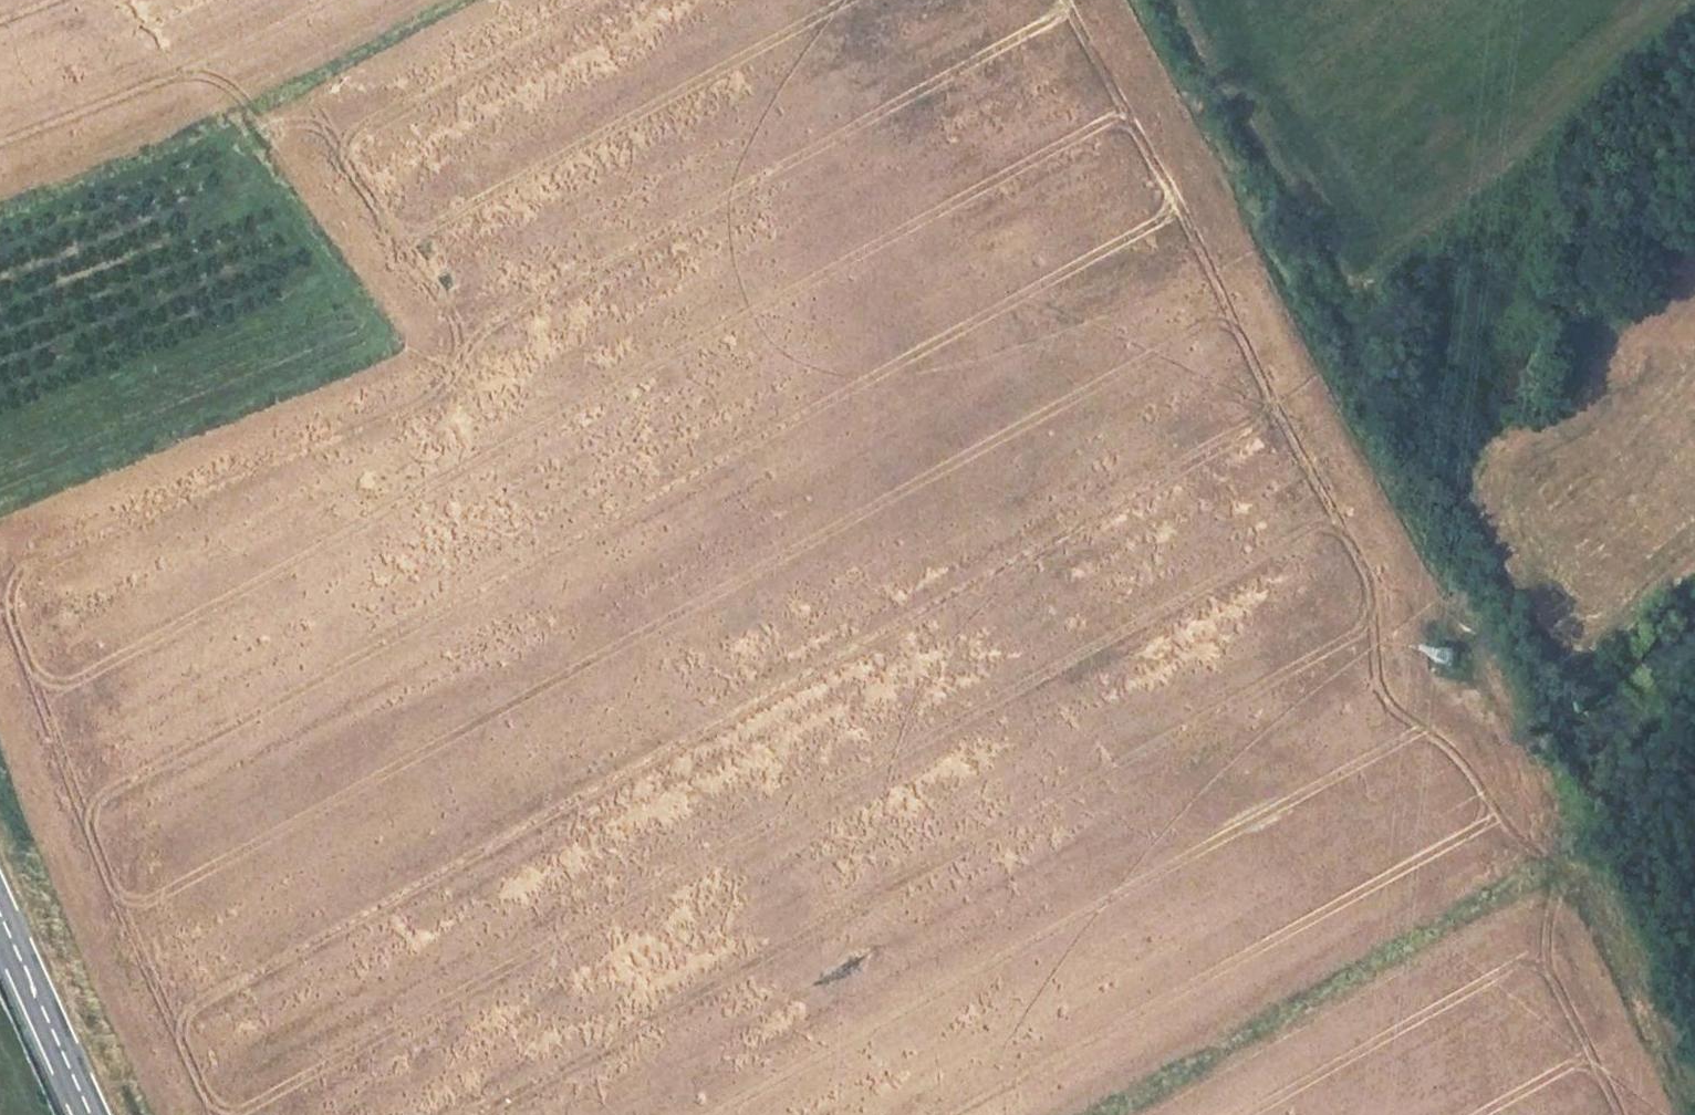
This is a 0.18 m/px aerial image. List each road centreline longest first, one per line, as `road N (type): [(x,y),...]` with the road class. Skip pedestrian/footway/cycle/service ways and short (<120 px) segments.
road 1 (secondary): [(92,1114),(0,912)]

